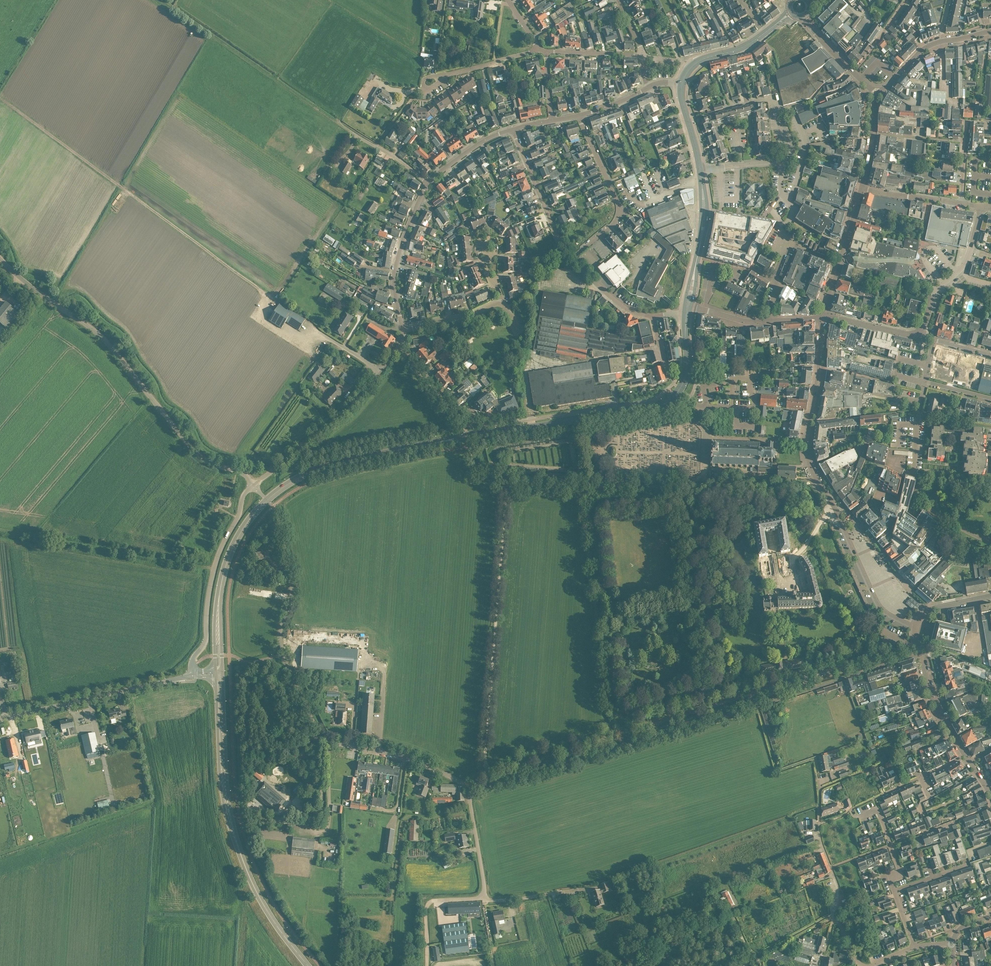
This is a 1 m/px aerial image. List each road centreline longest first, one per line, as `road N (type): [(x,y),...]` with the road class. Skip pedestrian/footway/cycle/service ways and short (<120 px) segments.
road 1 (unclassified): [(469,786),(496,785),(921,654)]
road 2 (unclassified): [(469,786),(407,758),(322,737),(282,655),(292,578),(267,500)]
road 3 (residential): [(916,626),(878,604),(810,468),(806,443),(824,319)]
road 4 (unclassified): [(254,486),(241,472),(200,456),(104,340),(0,259)]
road 5 (track): [(1,99),(270,296)]
road 6 (secondary): [(309,965),(263,904),(229,817),(219,674)]
road 7 (secondary): [(504,431),(669,401),(685,377),(687,309)]
road 8 (track): [(156,0),(363,139)]
road 9 (track): [(0,530),(214,569)]
road 10 (residential): [(724,109),(777,100),(790,151),(784,164),(700,168)]
road 11 (unclassified): [(193,675),(206,641),(218,556),(254,486)]
road 12 (unclassified): [(254,486),(340,416),(398,349)]
road 13 (unclassified): [(0,717),(193,675)]
road 14 (secondary): [(219,674),(224,571),(267,500)]
road 15 (secondary): [(267,500),(322,467),(429,444)]
road 16 (residential): [(572,256),(613,225),(619,208),(578,116)]
road 17 (unclassified): [(401,330),(392,285),(429,185)]
road 18 (residential): [(953,736),(819,788)]
road 19 (residential): [(513,129),(572,256)]
road 20 (residential): [(861,188),(824,319)]
road 21 (residential): [(819,788),(821,835),(838,887),(834,913)]
road 22 (unclassified): [(427,965),(432,902),(486,900)]

